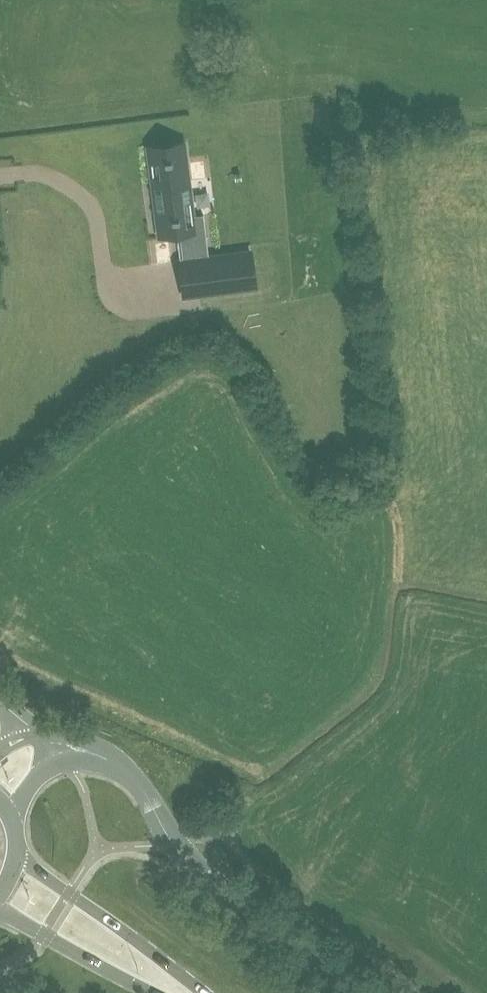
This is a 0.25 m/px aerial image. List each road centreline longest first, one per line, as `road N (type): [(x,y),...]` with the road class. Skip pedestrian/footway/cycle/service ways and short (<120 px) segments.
road 1 (tertiary): [(365,992),(205,876),(172,843),(124,769)]
road 2 (primary): [(203,992),(17,853)]
road 3 (primary): [(0,912),(150,992)]

